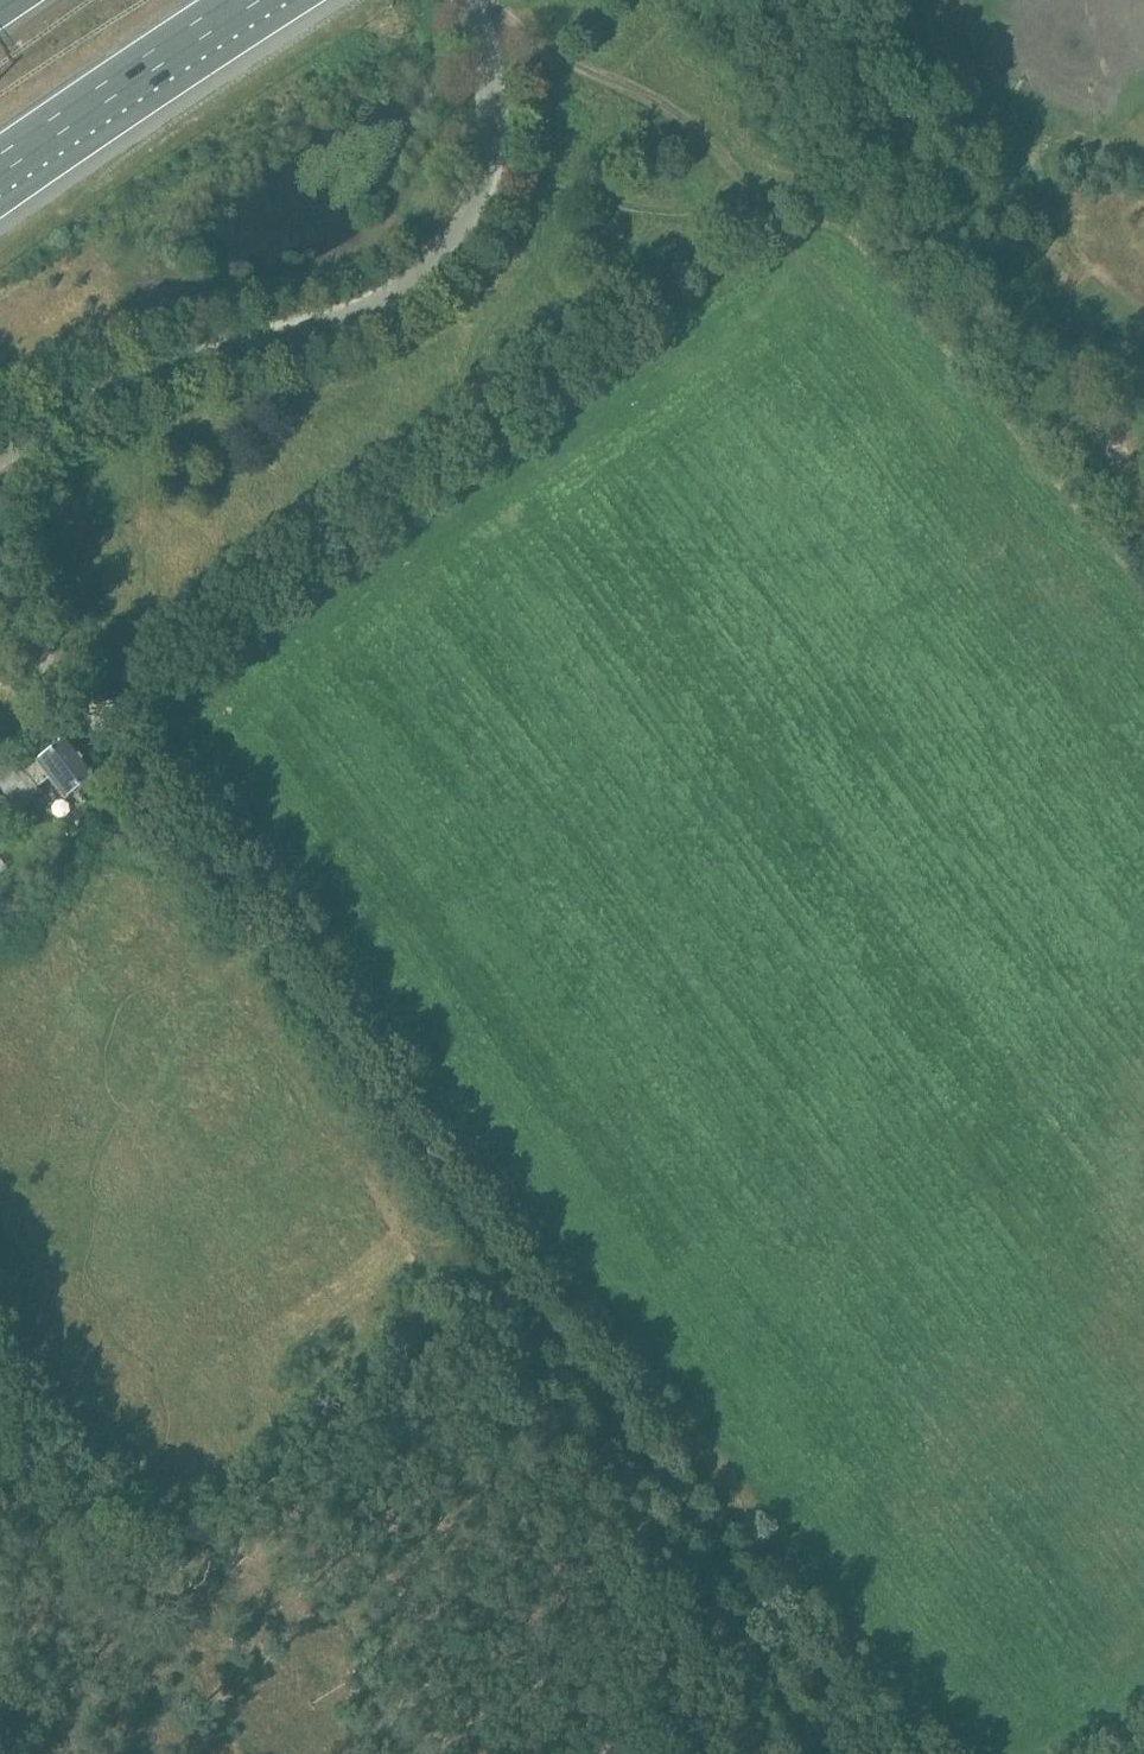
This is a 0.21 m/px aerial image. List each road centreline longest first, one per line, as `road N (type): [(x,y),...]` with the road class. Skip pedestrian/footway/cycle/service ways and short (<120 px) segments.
road 1 (track): [(864,1753),(97,724)]
road 2 (unclassified): [(0,457),(86,406),(314,333),(371,311),(422,278),(455,236),(493,138),(494,71),(474,0)]
road 3 (track): [(484,169),(623,204),(729,218),(742,185),(698,132),(551,50),(514,12)]
road 4 (motorway): [(0,165),(246,0)]

